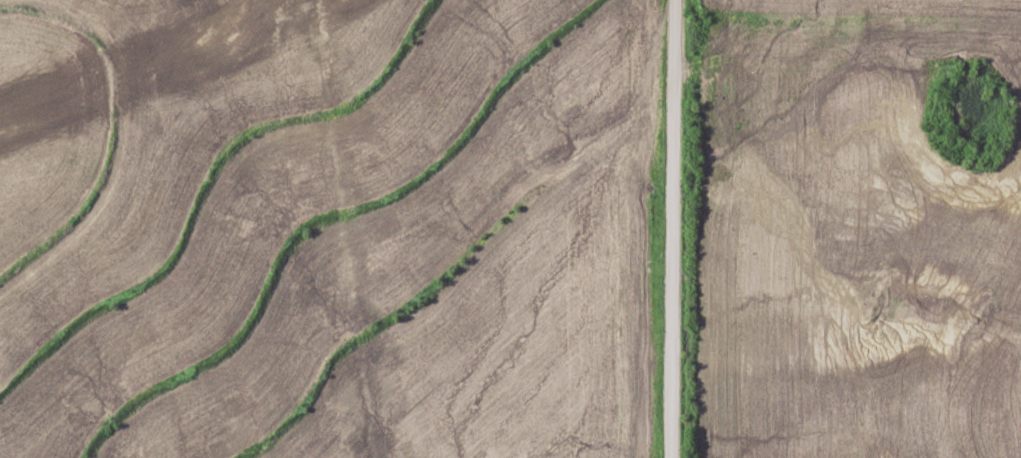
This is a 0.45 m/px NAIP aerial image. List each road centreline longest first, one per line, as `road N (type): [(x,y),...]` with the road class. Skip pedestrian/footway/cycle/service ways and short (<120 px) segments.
road 1 (residential): [(671,457),(674,0)]

